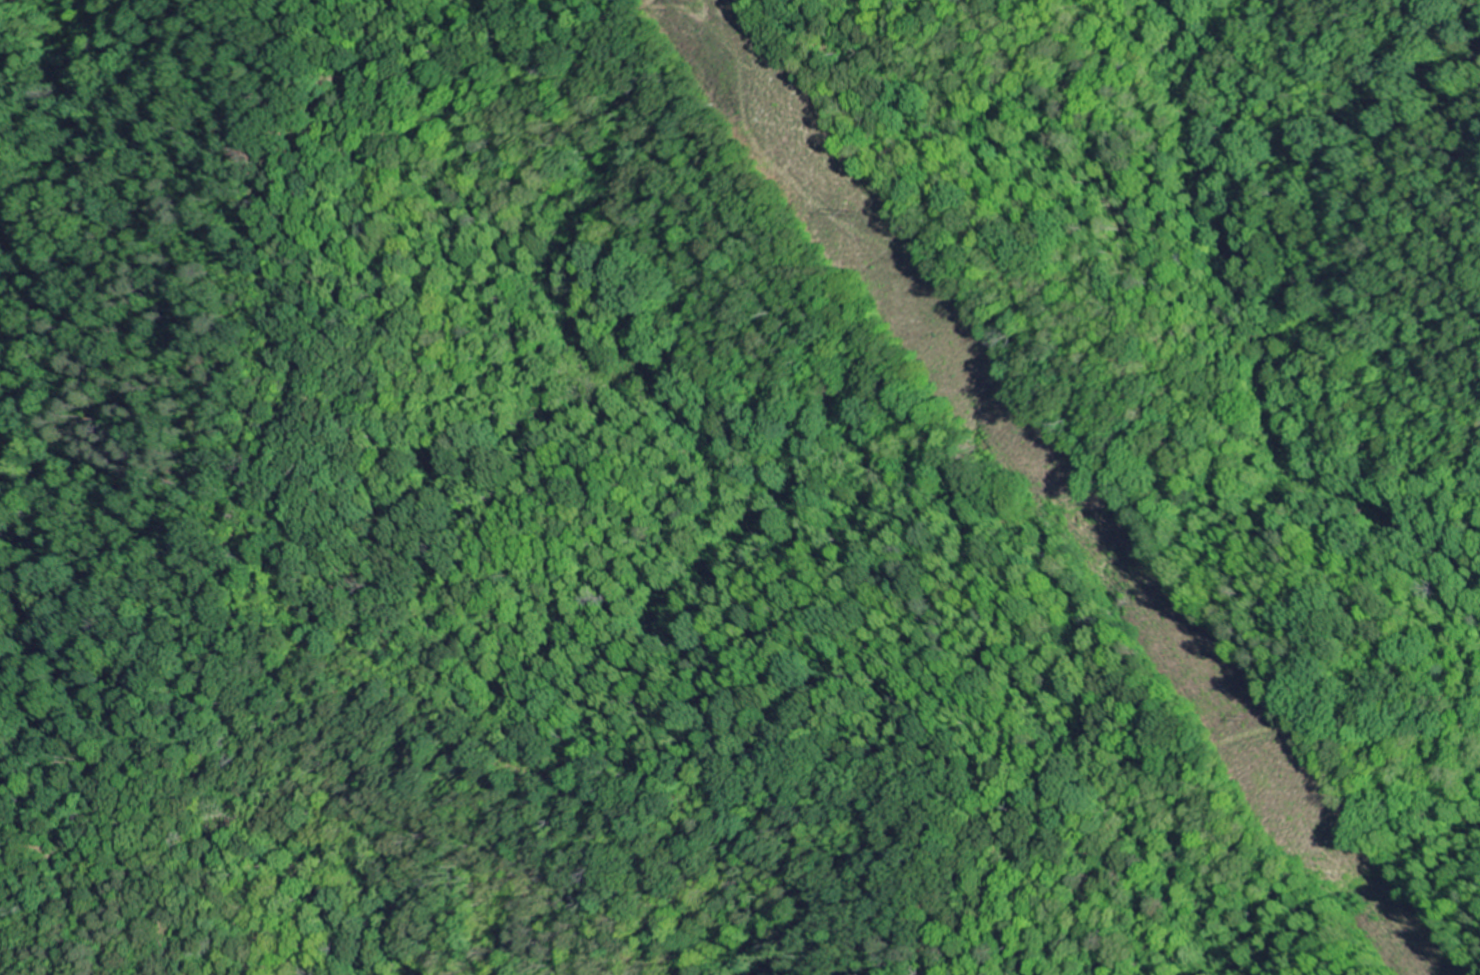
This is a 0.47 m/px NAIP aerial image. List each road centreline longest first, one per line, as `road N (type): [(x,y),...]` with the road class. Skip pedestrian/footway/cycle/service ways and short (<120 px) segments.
road 1 (residential): [(1479,575),(1358,509),(1268,409),(1230,351),(1204,296),(1179,195),(1169,0)]
road 2 (track): [(122,974),(61,860),(39,851),(0,853)]

